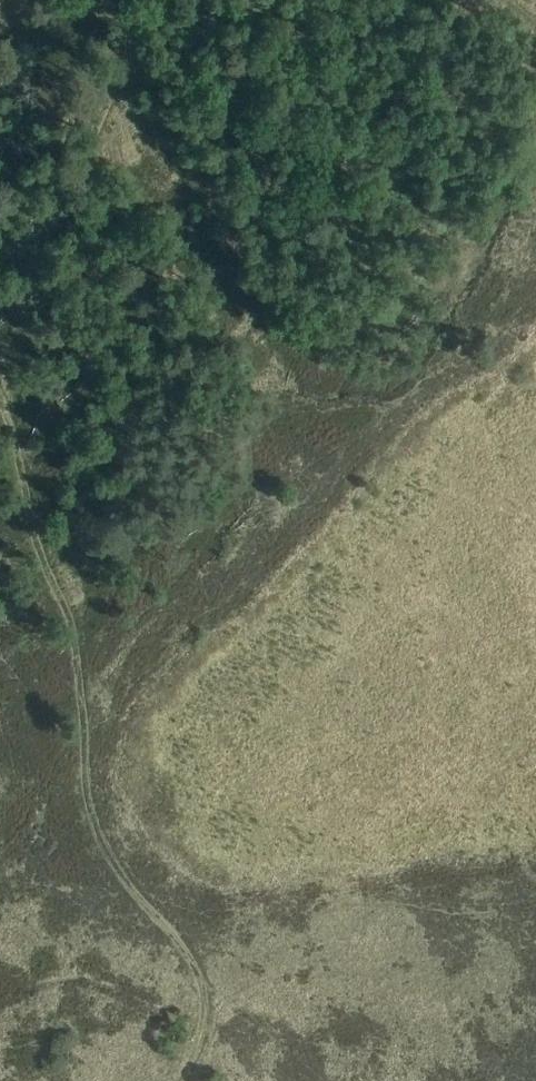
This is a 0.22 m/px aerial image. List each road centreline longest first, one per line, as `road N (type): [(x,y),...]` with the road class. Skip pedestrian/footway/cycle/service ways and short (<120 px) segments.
road 1 (track): [(181,1080),(210,1023),(204,990),(188,947),(94,837),(72,628),(34,537),(0,404)]
road 2 (track): [(0,265),(71,181),(153,0)]

